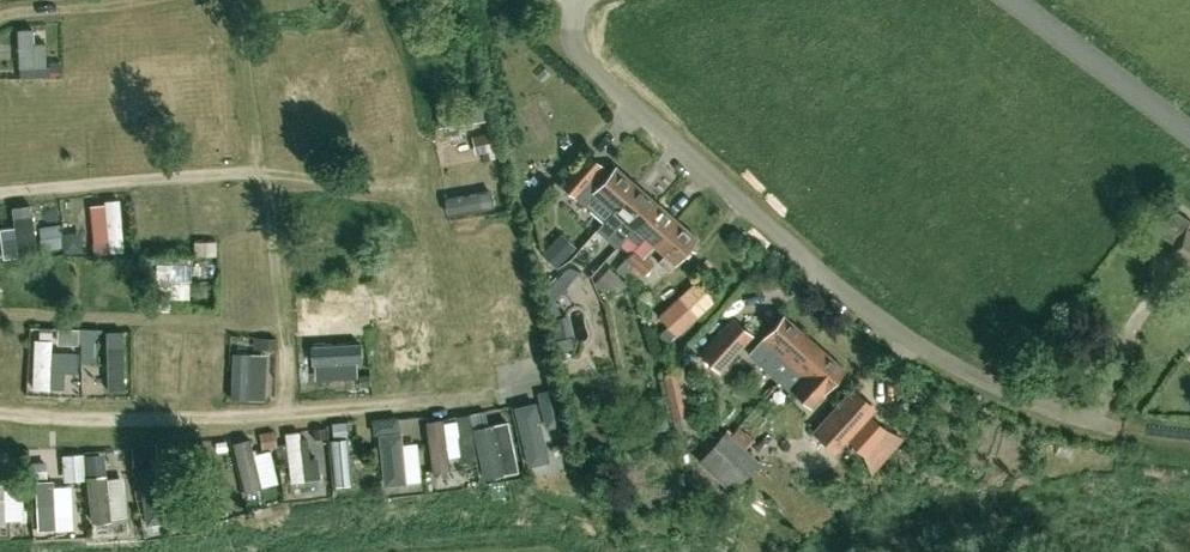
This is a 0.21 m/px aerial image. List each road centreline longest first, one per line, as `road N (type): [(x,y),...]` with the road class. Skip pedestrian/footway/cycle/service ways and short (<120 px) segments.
road 1 (unclassified): [(576,0),(577,55),(891,326),(969,370),(1120,427)]
road 2 (unclassified): [(1189,133),(1017,0)]

